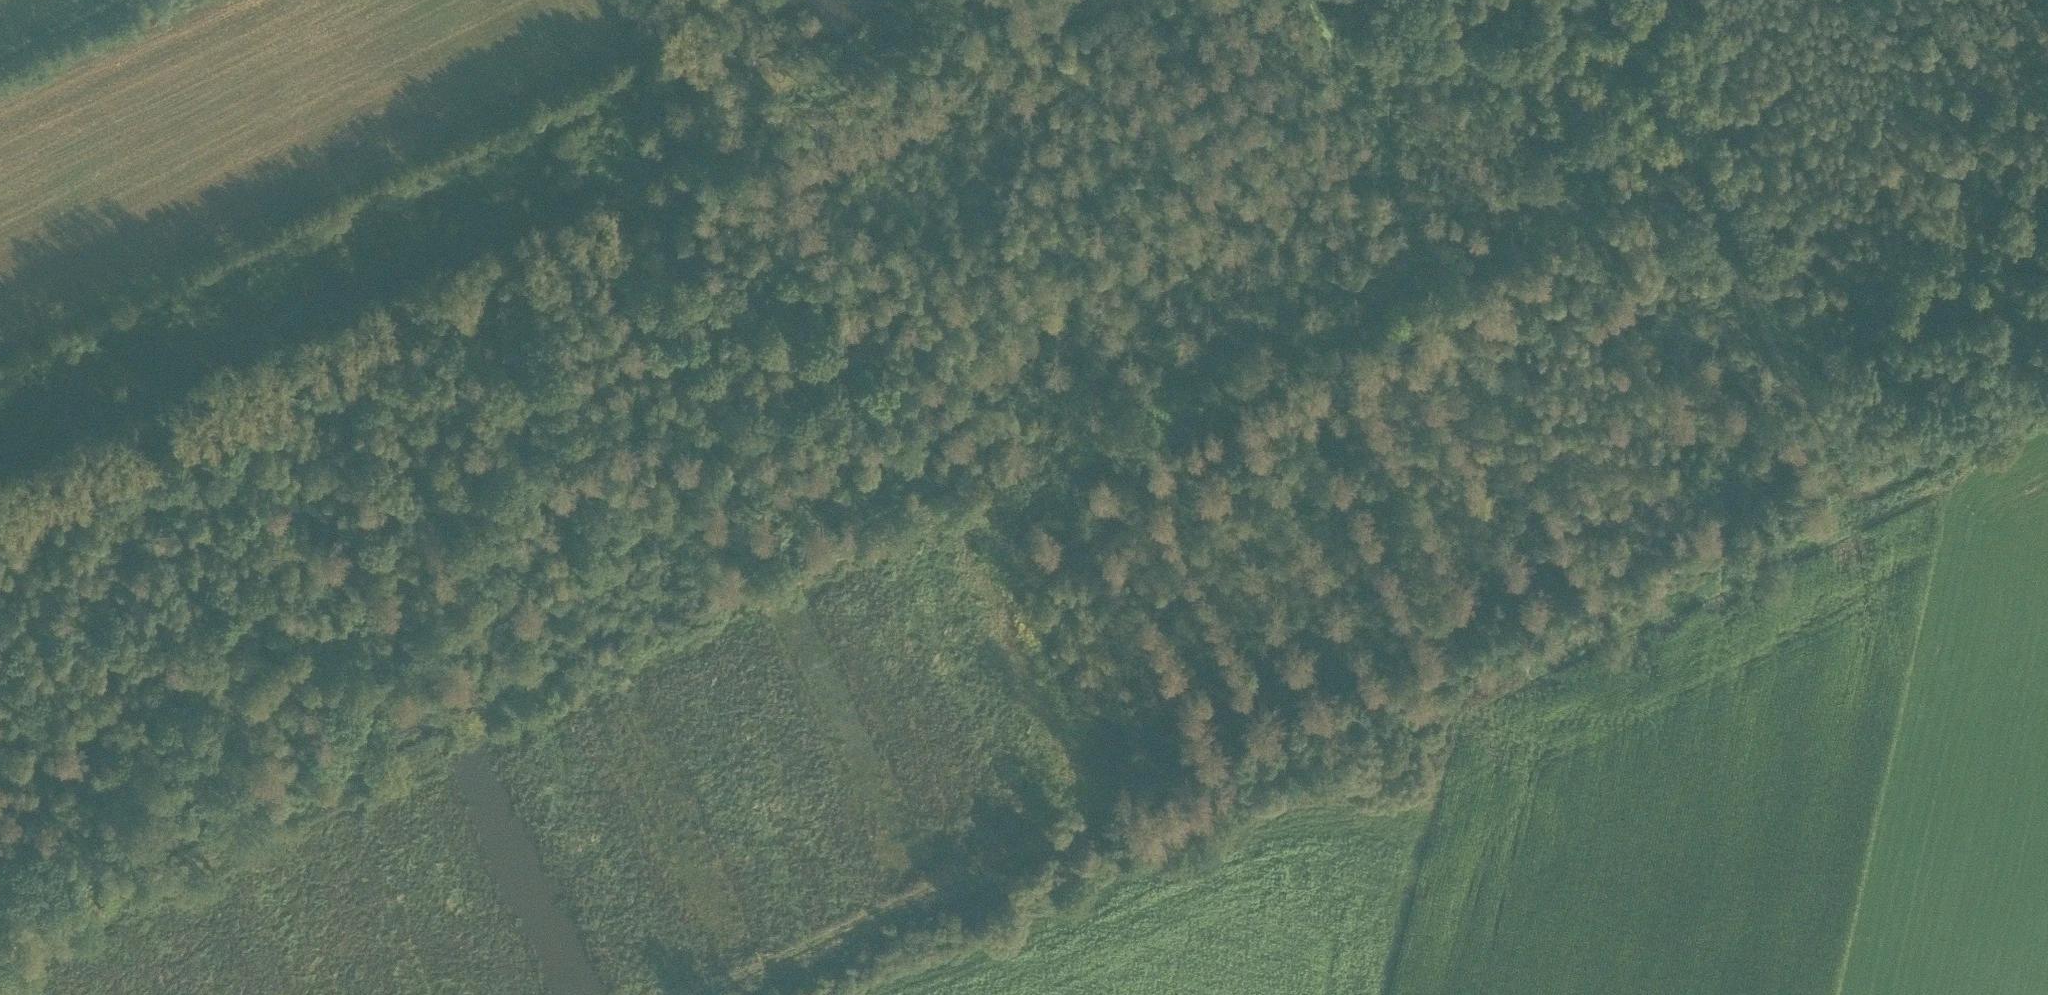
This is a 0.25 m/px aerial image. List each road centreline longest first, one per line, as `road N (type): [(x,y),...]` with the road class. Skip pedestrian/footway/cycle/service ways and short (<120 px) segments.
road 1 (track): [(0,497),(768,139),(980,508)]

